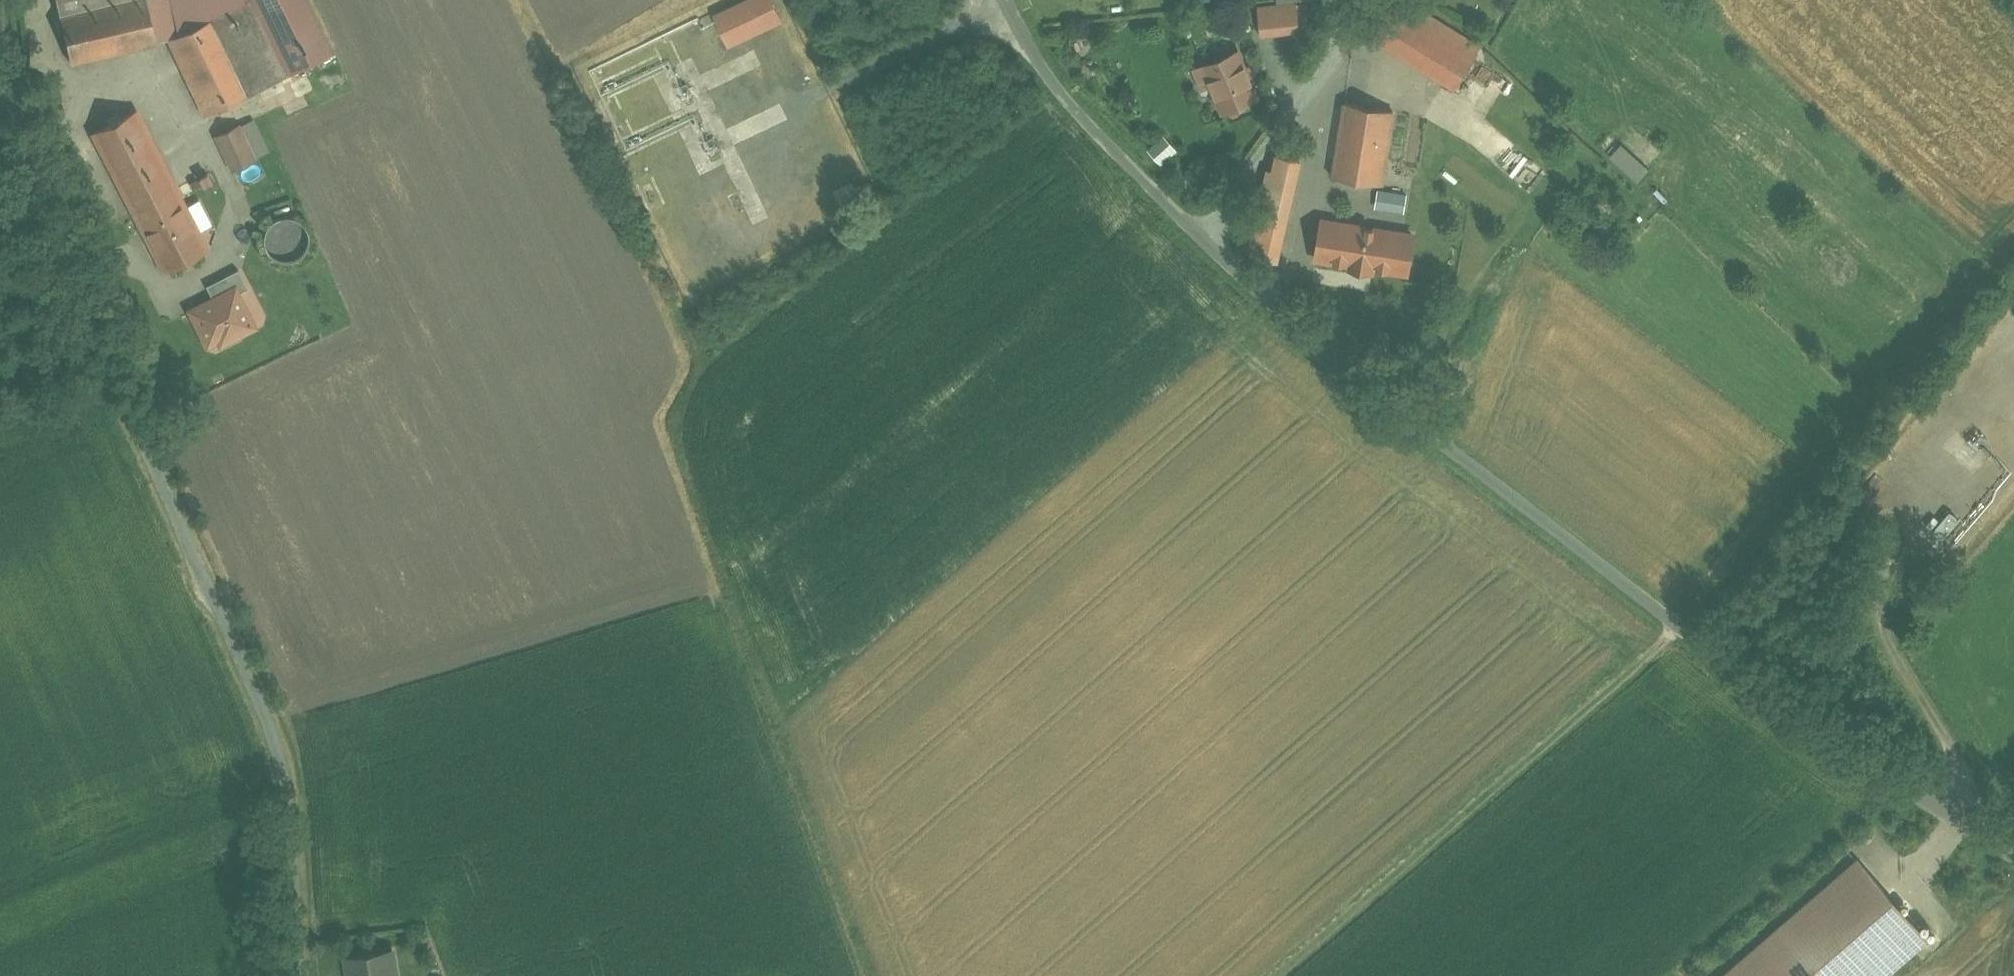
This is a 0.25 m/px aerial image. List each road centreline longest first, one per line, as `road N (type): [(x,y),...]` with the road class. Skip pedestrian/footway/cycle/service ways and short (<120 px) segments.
road 1 (unclassified): [(9,0),(111,363),(272,740),(306,975)]
road 2 (unclassified): [(1200,239),(1656,614),(2013,846)]
road 3 (unclassified): [(1002,0),(1039,68),(1200,239)]
road 4 (unclassified): [(1345,0),(1326,68),(1200,239)]

